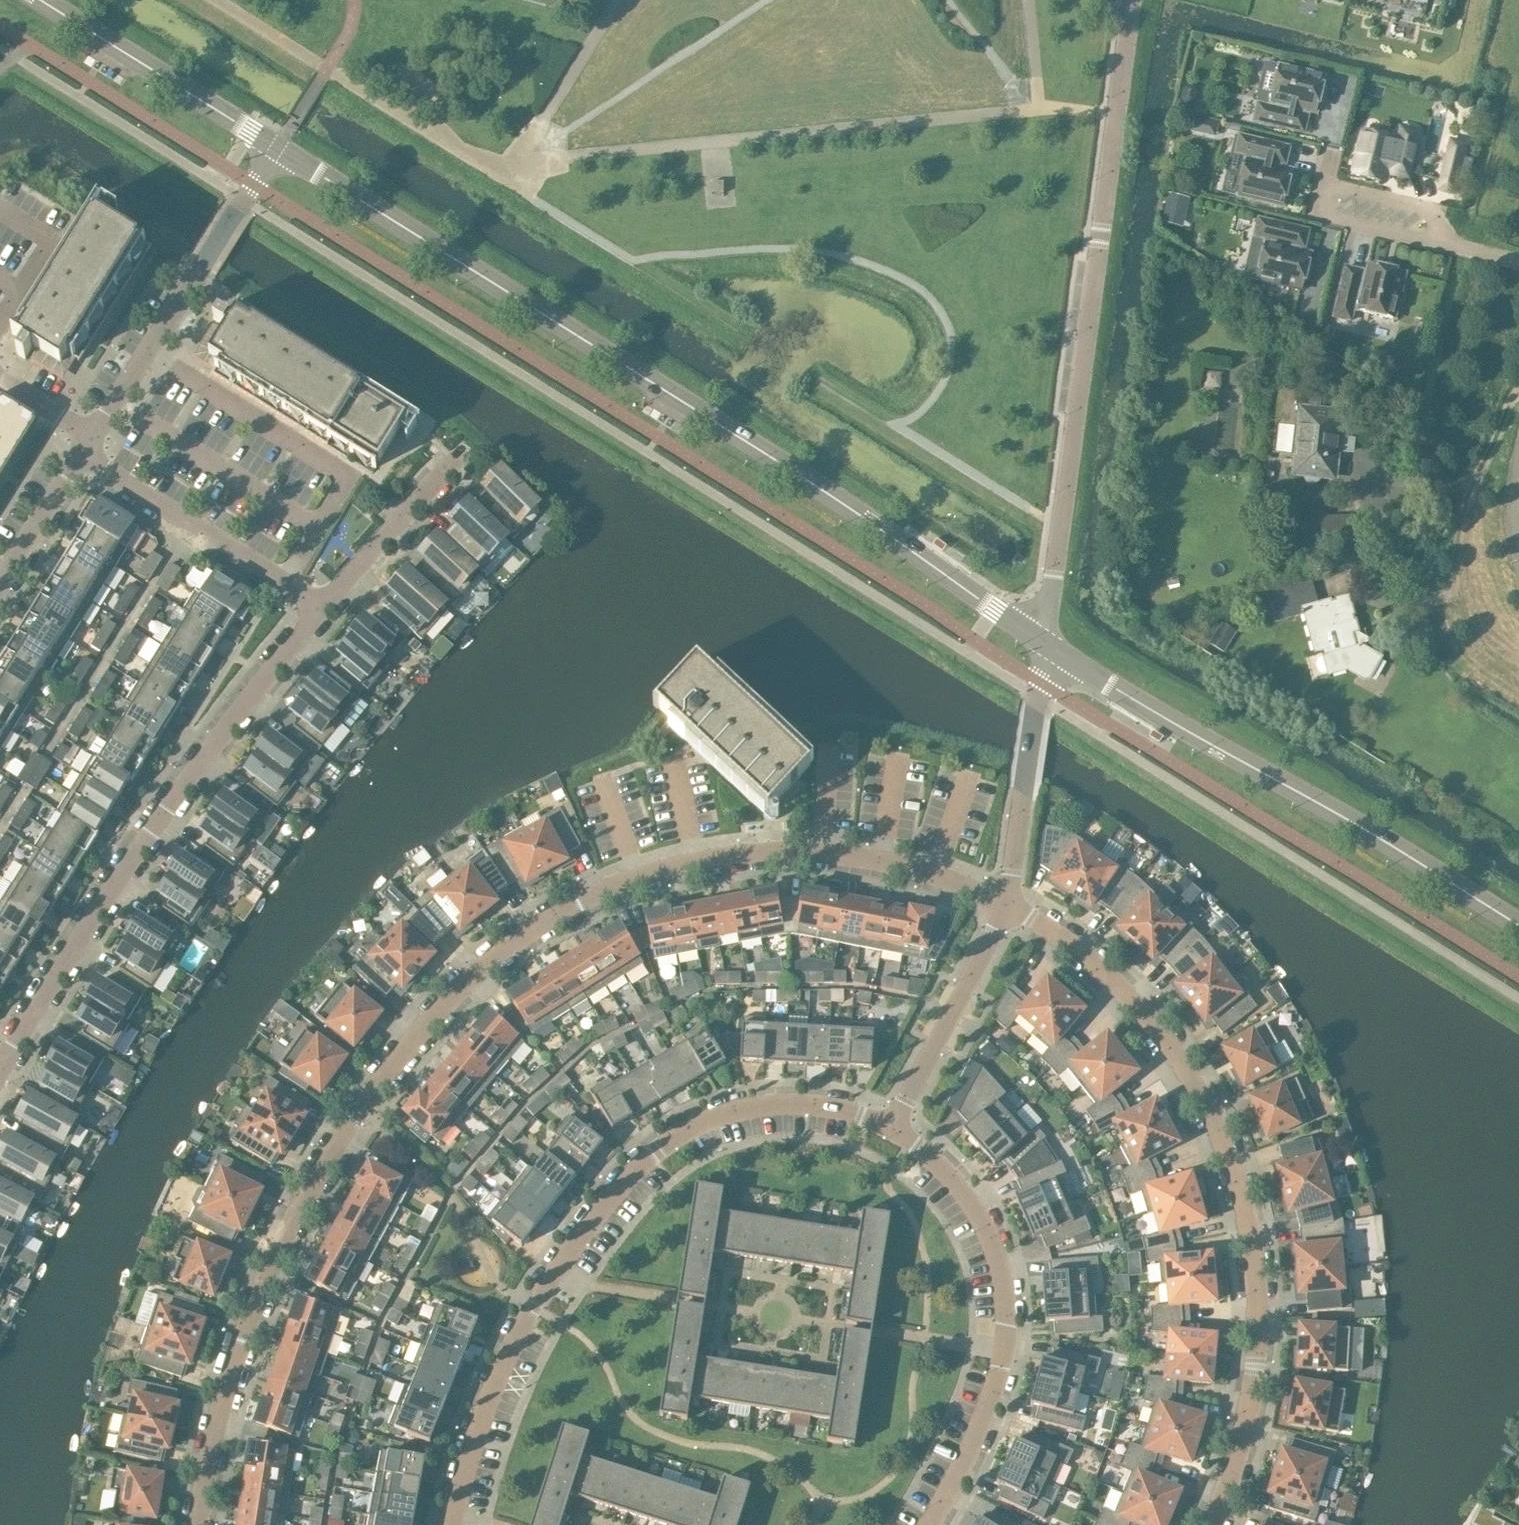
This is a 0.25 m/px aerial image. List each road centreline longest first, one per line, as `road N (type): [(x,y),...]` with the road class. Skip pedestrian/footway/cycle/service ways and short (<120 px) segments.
road 1 (residential): [(193,1524),(230,1357),(282,1237),(366,1092),(481,962),(610,886),(751,852),(876,860),(1003,904)]
road 2 (tertiary): [(1040,641),(915,553),(275,148)]
road 3 (residential): [(1003,904),(1067,943),(1159,1030),(1191,1076),(1240,1205),(1256,1340),(1240,1430),(1210,1524)]
road 4 (residential): [(452,1524),(474,1441),(515,1339),(642,1164),(693,1129),(766,1105),(831,1110),(891,1132)]
road 5 (residential): [(1040,641),(1129,0)]
road 6 (residential): [(1,1069),(165,812),(322,608)]
road 7 (tertiary): [(1518,928),(1040,641)]
road 8 (residential): [(891,1132),(938,1164),(968,1200),(999,1257),(1007,1300),(1008,1336),(992,1389),(930,1524)]
road 9 (residential): [(94,436),(275,148)]
road 10 (residential): [(322,608),(81,458)]
road 11 (tertiary): [(275,148),(42,0)]
road 12 (residential): [(1003,904),(1040,641)]
road 13 (residential): [(891,1132),(1003,904)]
road 14 (residential): [(322,608),(466,451)]
road 15 (residential): [(0,583),(81,458)]

